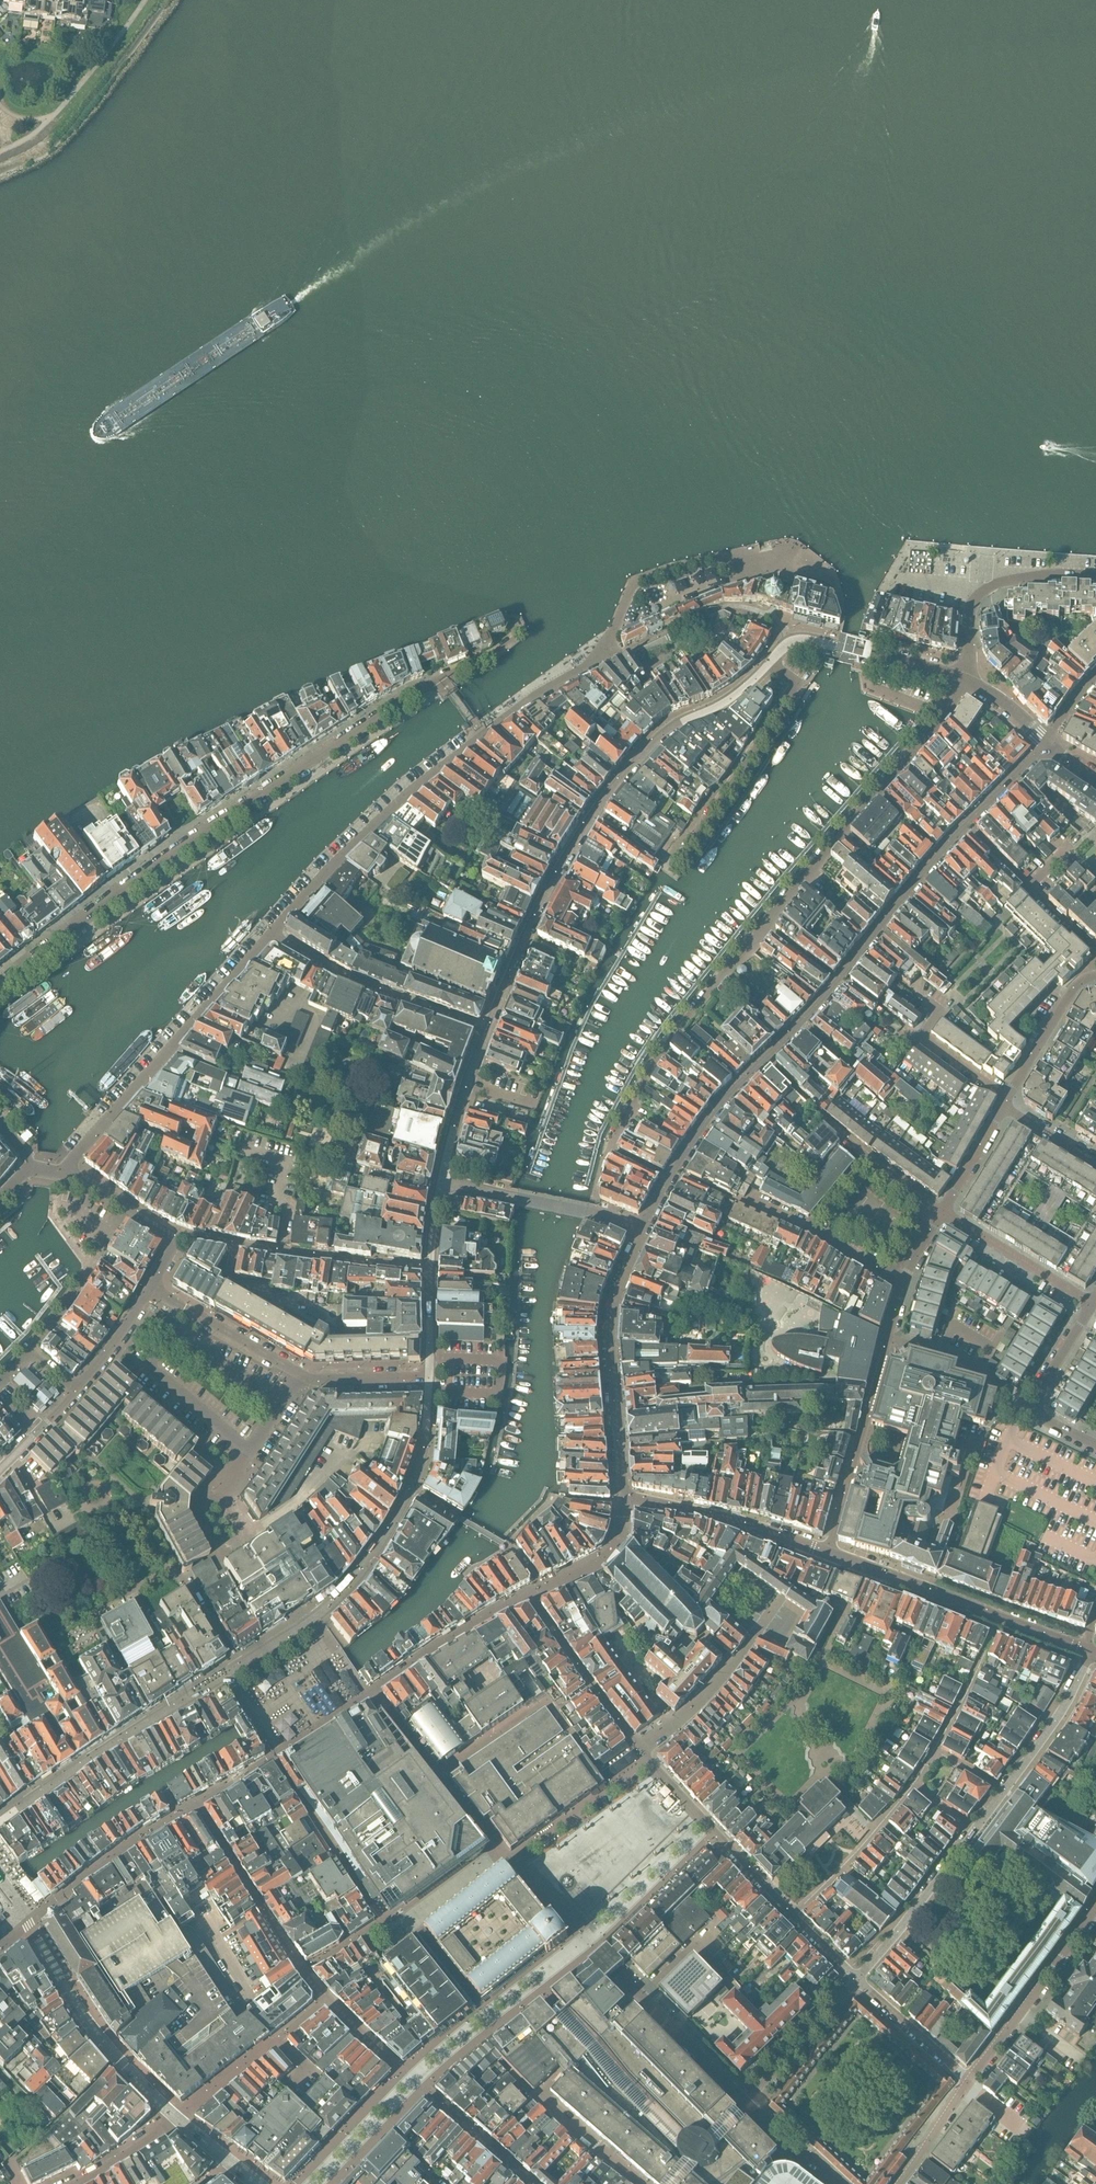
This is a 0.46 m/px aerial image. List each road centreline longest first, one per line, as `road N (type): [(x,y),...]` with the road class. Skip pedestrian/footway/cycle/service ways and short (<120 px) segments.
road 1 (residential): [(0,1821),(307,1623),(352,1583),(389,1533),(422,1464),(428,1378)]
road 2 (residential): [(0,985),(226,815),(405,696),(515,636),(508,619)]
road 3 (residential): [(610,1147),(678,1029),(966,680)]
road 4 (unclassified): [(644,1231),(706,1123),(968,826)]
road 5 (unclassified): [(827,1555),(699,1512),(622,1499),(610,1335),(644,1231)]
road 6 (tertiary): [(771,661),(726,701),(679,720),(601,805),(535,916),(487,1030)]
road 7 (residential): [(271,935),(364,832),(483,734),(601,658)]
road 8 (residential): [(67,1174),(271,935)]
road 9 (residential): [(176,2115),(87,2022),(0,1882)]
road 10 (residential): [(854,1981),(794,1915),(914,1785)]
road 11 (residential): [(678,861),(799,683),(771,661)]
road 12 (residential): [(601,658),(636,579),(723,556),(788,562)]
road 13 (residential): [(271,935),(343,977),(487,1030)]
road 14 (unclassified): [(888,1339),(827,1555)]
road 15 (residential): [(969,2085),(1095,1906)]
road 16 (residential): [(601,658),(732,606),(771,615),(790,642)]
road 17 (residential): [(237,1246),(432,1268)]
road 18 (residential): [(974,1831),(854,1981)]
road 19 (residential): [(1095,1446),(1043,1419),(1035,1406),(1093,1304)]
road 20 (residential): [(902,1285),(735,1199)]
road 21 (residential): [(253,1532),(224,1490),(301,1377)]
road 22 (unclassified): [(1000,1619),(827,1555)]
road 23 (tertiary): [(790,642),(823,643),(966,680)]
road 24 (residential): [(1093,1304),(942,1211)]
road 25 (residential): [(129,1206),(27,1349)]
road 26 (tertiary): [(301,1377),(150,1290)]
road 27 (residential): [(1086,1650),(1062,1711),(1001,1793)]
road 28 (residential): [(642,2183),(539,2096),(561,2074)]
road 29 (residential): [(746,2103),(854,1981)]
road 30 (tertiary): [(487,1030),(442,1181)]
road 31 (residential): [(854,1981),(969,2085)]
road 32 (residential): [(1007,1098),(1077,983),(1094,974)]
road 33 (residential): [(746,2103),(642,1997)]
road 34 (residential): [(942,1211),(827,1119)]
road 35 (residential): [(934,1750),(1000,1619)]
road 36 (unclassified): [(644,1231),(512,1198)]
road 37 (residential): [(176,2115),(280,2037)]
road 38 (tertiary): [(301,1377),(428,1378)]
road 39 (residential): [(237,1246),(231,1280),(280,1301),(319,1303)]
road 40 (residential): [(76,1393),(150,1290)]
road 41 (residential): [(176,2115),(73,2183)]
road 42 (residential): [(897,2183),(969,2085)]
road 43 (residential): [(942,1211),(1003,1107)]
road 44 (residential): [(836,2183),(746,2103)]
road 45 (unclassified): [(980,593),(1037,574),(1095,575)]

